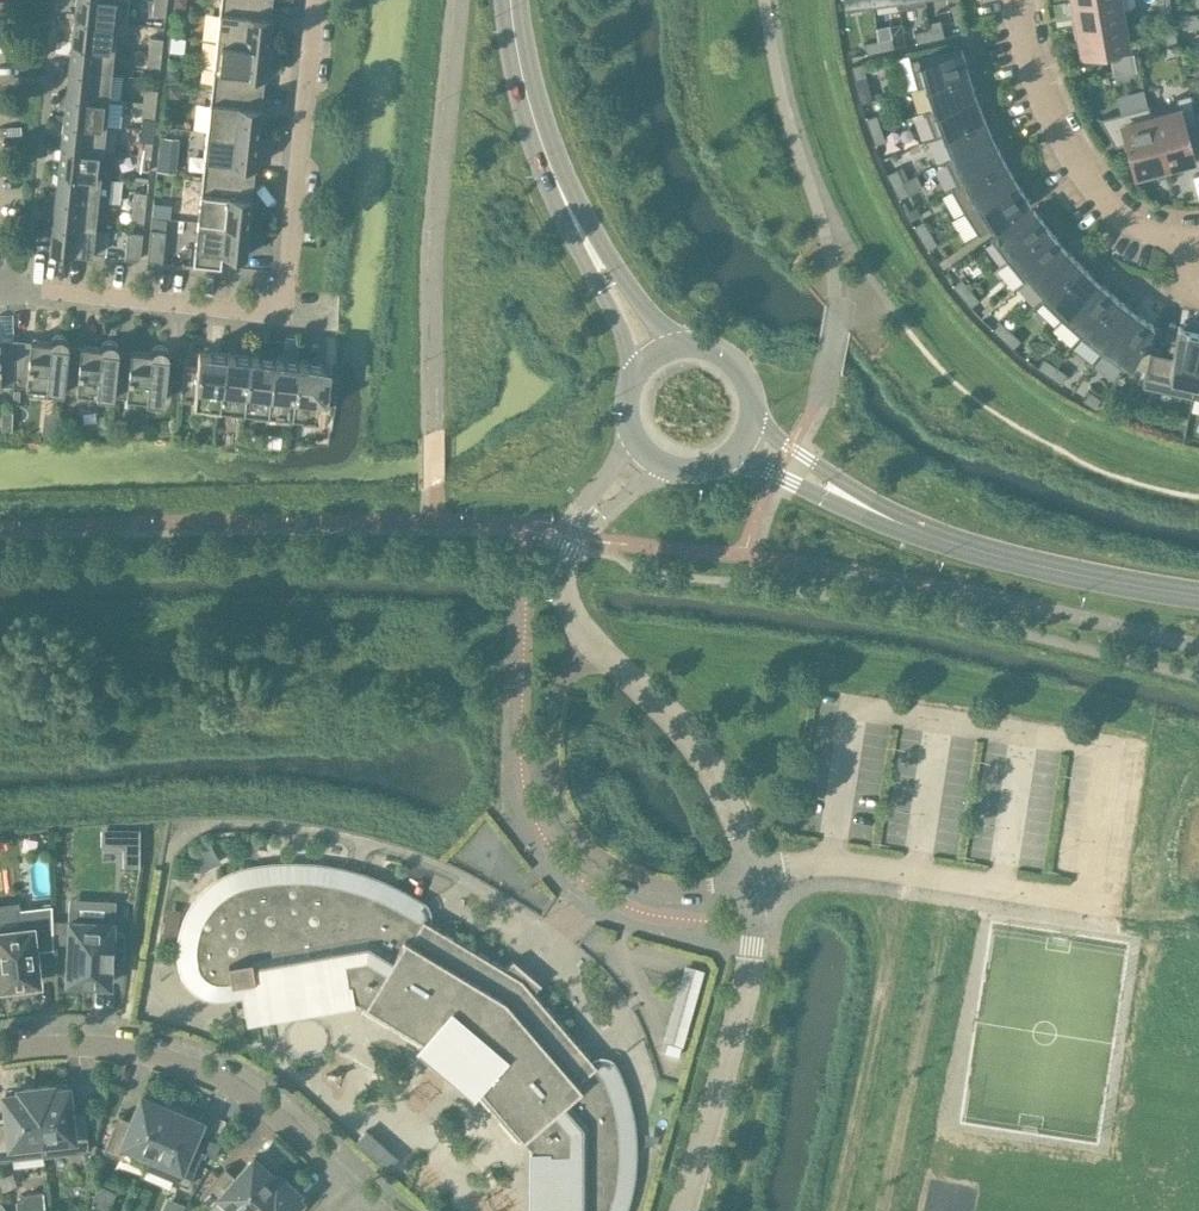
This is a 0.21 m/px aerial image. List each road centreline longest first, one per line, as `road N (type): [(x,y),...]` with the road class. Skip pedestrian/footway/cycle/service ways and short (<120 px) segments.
road 1 (residential): [(586,519),(565,557),(576,620),(704,755),(733,811),(753,884),(750,963),(683,1210)]
road 2 (residential): [(0,293),(27,288),(248,313),(274,309),(284,294),(315,0)]
road 3 (residential): [(354,1187),(260,1102),(203,1071),(141,1051),(76,1043),(0,1051)]
road 4 (secondary): [(1198,594),(958,544),(860,504)]
road 5 (residential): [(1015,0),(1036,79),(1080,170),(1120,215),(1188,236)]
road 6 (secondary): [(511,0),(536,127),(576,220)]
road 7 (secondary): [(576,220),(639,375)]
road 8 (secondary): [(673,350),(576,220)]
road 9 (secondary): [(723,457),(860,504)]
road 10 (secondary): [(860,504),(843,481),(749,416)]

